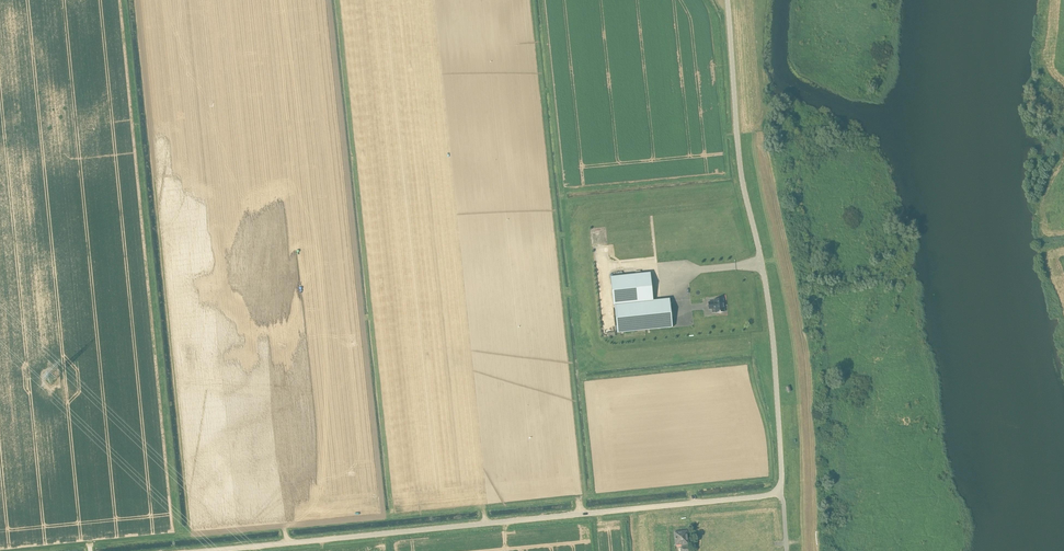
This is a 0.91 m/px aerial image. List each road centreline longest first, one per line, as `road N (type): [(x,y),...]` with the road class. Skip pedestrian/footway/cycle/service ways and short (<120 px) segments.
road 1 (unclassified): [(199,550),(778,491)]
road 2 (track): [(740,0),(757,168),(797,367),(804,550)]
road 3 (unclassified): [(778,491),(774,352),(740,167),(727,0)]

